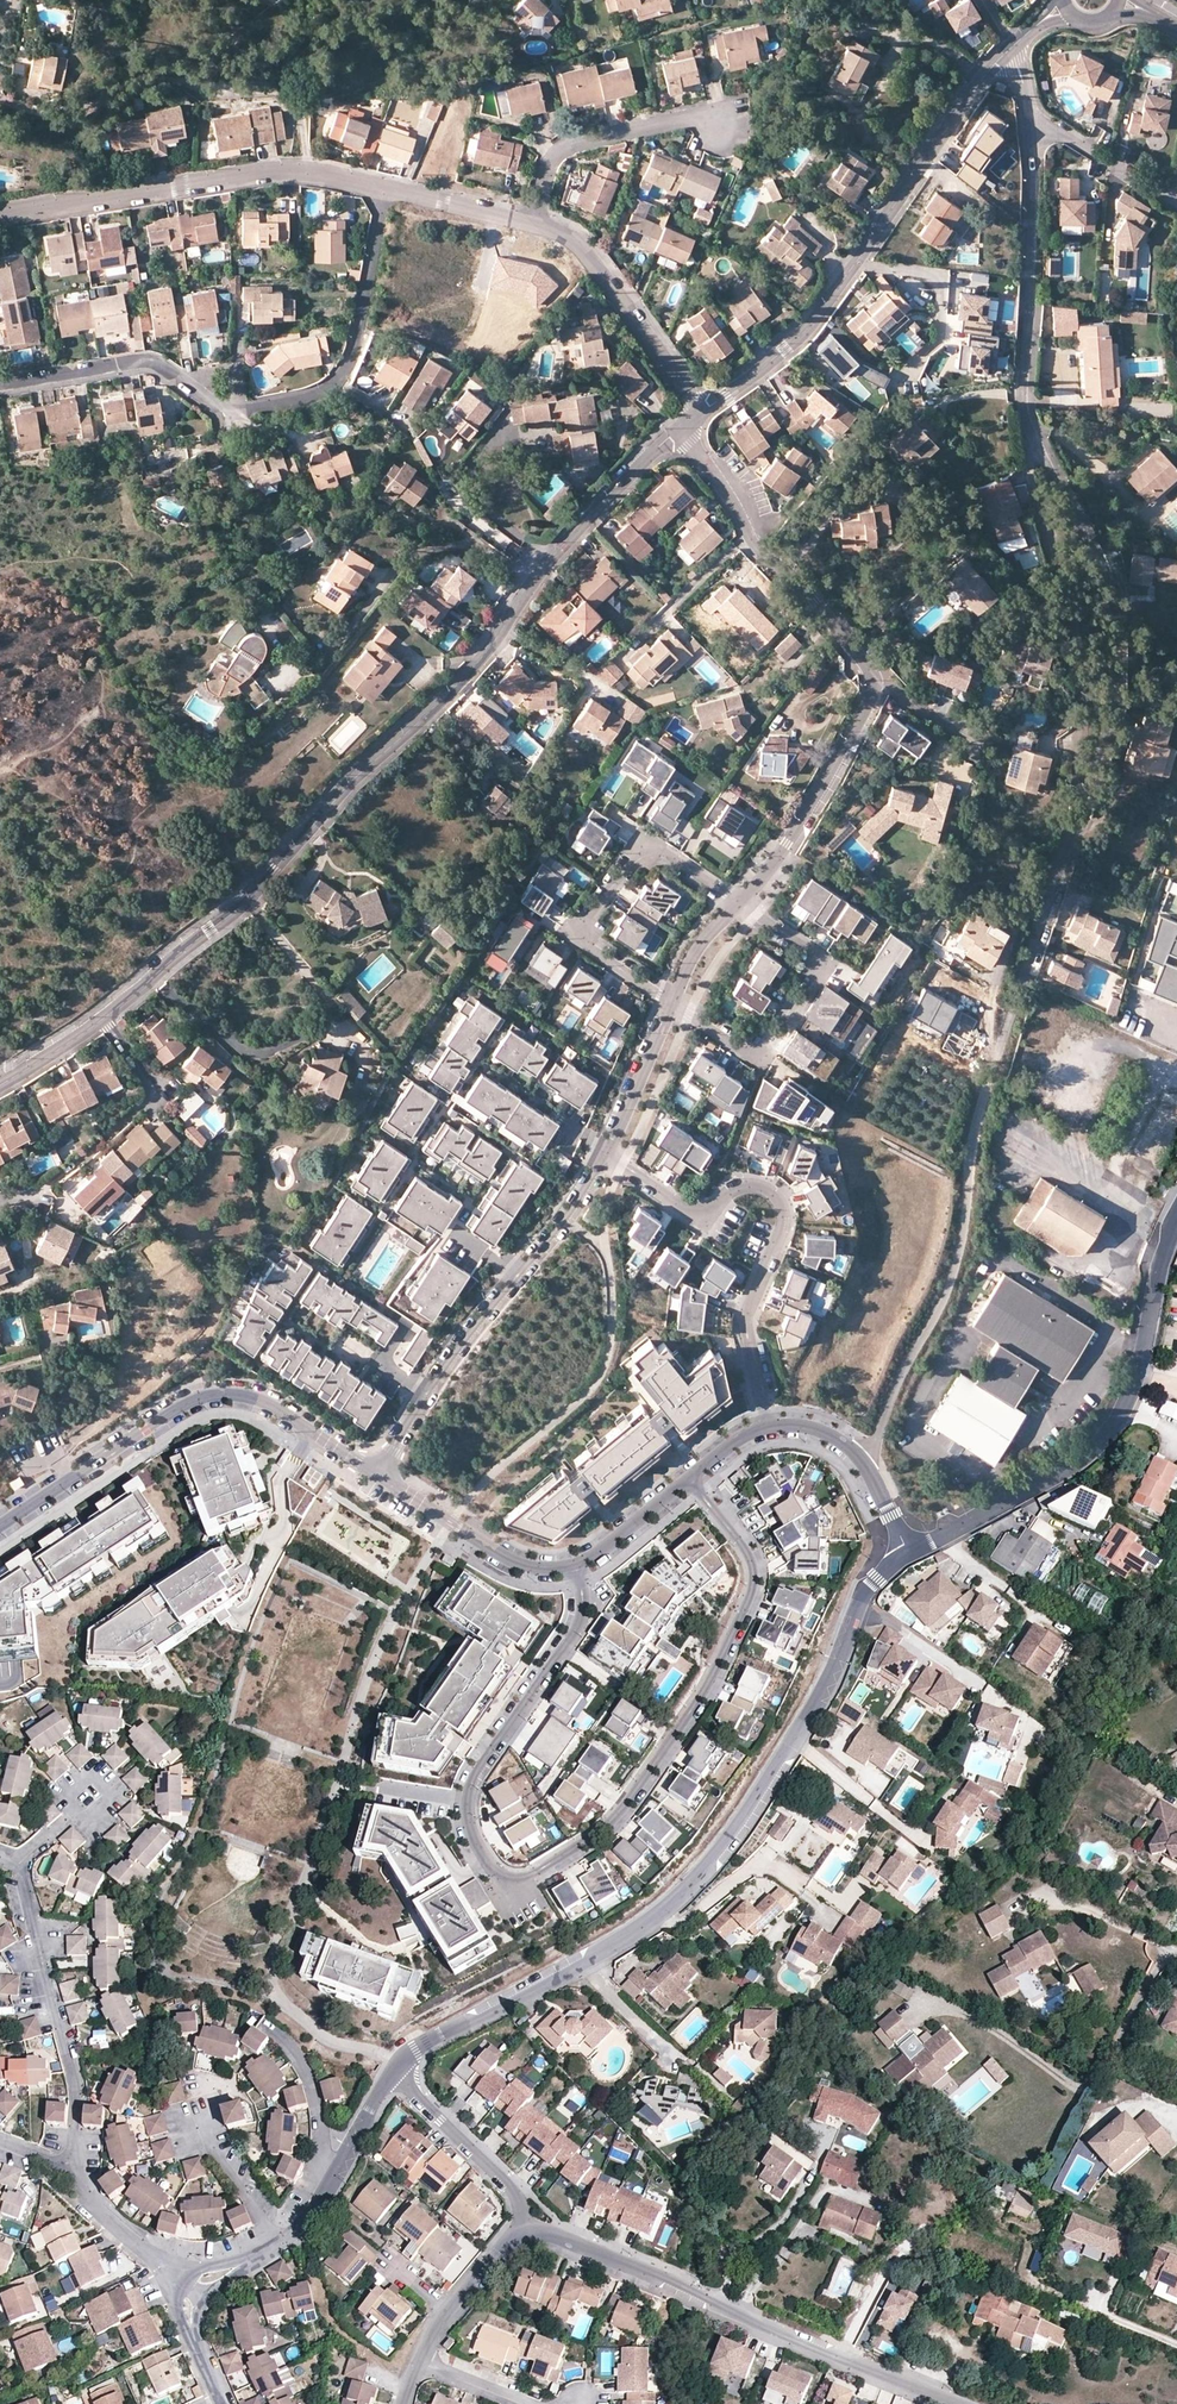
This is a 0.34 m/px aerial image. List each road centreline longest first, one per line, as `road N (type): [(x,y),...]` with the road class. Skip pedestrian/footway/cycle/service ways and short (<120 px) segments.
road 1 (residential): [(1031,127),(1025,408),(1110,605),(1118,675),(1105,750),(980,1110),(956,1262),(860,1460)]
road 2 (residential): [(103,1019),(245,903),(356,778),(489,653),(544,568),(677,431)]
road 3 (residential): [(909,1554),(865,1594),(806,1725),(753,1812),(683,1894),(591,1959),(398,2066)]
road 4 (residential): [(689,1478),(733,1532),(754,1577),(700,1696),(621,1810),(573,1853),(523,1880),(502,1875),(486,1857),(471,1827),(470,1799)]
road 5 (residential): [(738,903),(796,831),(865,713),(875,679),(797,582),(758,549),(730,496),(677,431)]
road 6 (residential): [(388,191),(350,365),(319,392),(221,409),(147,361),(0,387)]
road 7 (residential): [(705,410),(813,324),(1012,48)]
road 8 (tertiary): [(527,2230),(957,2403)]
road 9 (residential): [(1176,1215),(1144,1347),(1109,1429),(1045,1481),(909,1554)]
road 10 (residential): [(384,1478),(271,1403),(212,1395),(0,1524)]
road 11 (residential): [(606,1156),(690,1213),(747,1184),(778,1197),(781,1235),(747,1322),(770,1426)]
road 12 (residential): [(384,1478),(441,1378),(606,1156)]
road 13 (residential): [(305,172),(299,94),(291,89),(161,84),(60,118),(0,95)]
road 14 (residential): [(674,1002),(760,1062),(828,962),(738,903)]
road 15 (residential): [(738,903),(658,848),(633,862),(583,922),(587,948),(674,1002)]
road 16 (residential): [(57,2161),(73,2145),(78,2096),(14,1863)]
road 17 (residential): [(0,217),(250,173),(305,172)]
road 18 (residential): [(470,1799),(483,1767),(580,1623),(576,1565)]
road 19 (residential): [(531,223),(572,242),(705,410)]
road 20 (residential): [(721,130),(672,121),(565,147),(546,162),(531,223)]
road 21 (residential): [(384,1478),(515,1559),(576,1565)]
road 22 (residential): [(527,2230),(513,2192),(446,2127),(398,2066)]
road 23 (residential): [(188,2285),(93,2204),(57,2161)]
road 24 (residential): [(266,2026),(298,2055),(309,2077),(330,2179)]
road 25 (residential): [(606,1156),(674,1002)]
road 26 (residential): [(1176,202),(1047,127),(1031,127)]
road 27 (residential): [(388,191),(531,223)]
road 28 (residential): [(576,1565),(689,1478)]
road 29 (residential): [(202,2134),(282,2243)]
road 30 (residential): [(398,2066),(330,2179)]
road 31 (residential): [(188,2285),(197,2348),(221,2403)]
road 32 (residential): [(0,1085),(103,1019)]

